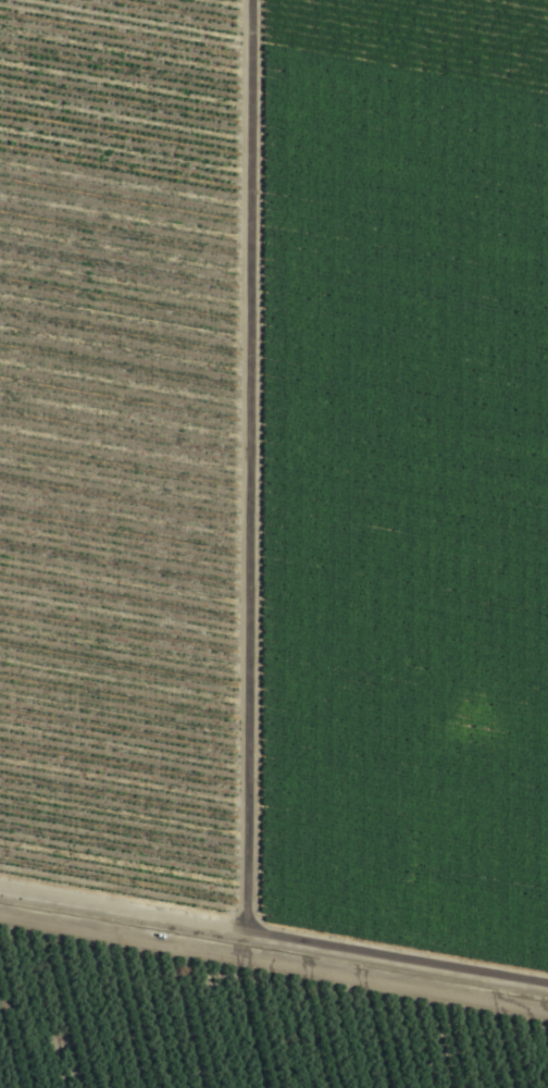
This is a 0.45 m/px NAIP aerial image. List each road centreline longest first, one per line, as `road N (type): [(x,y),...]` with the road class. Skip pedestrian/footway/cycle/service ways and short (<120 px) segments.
road 1 (residential): [(0,911),(547,1008)]

